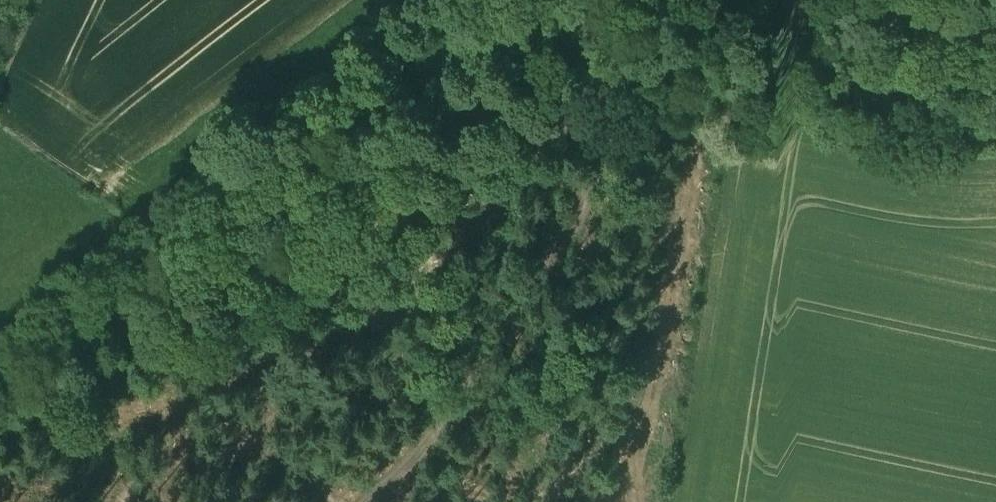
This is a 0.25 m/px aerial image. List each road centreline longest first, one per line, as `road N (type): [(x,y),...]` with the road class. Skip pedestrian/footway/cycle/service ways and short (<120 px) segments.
road 1 (track): [(0,393),(287,272),(457,139),(540,107),(671,93),(920,148),(995,148)]
road 2 (track): [(627,94),(436,420),(351,501)]

